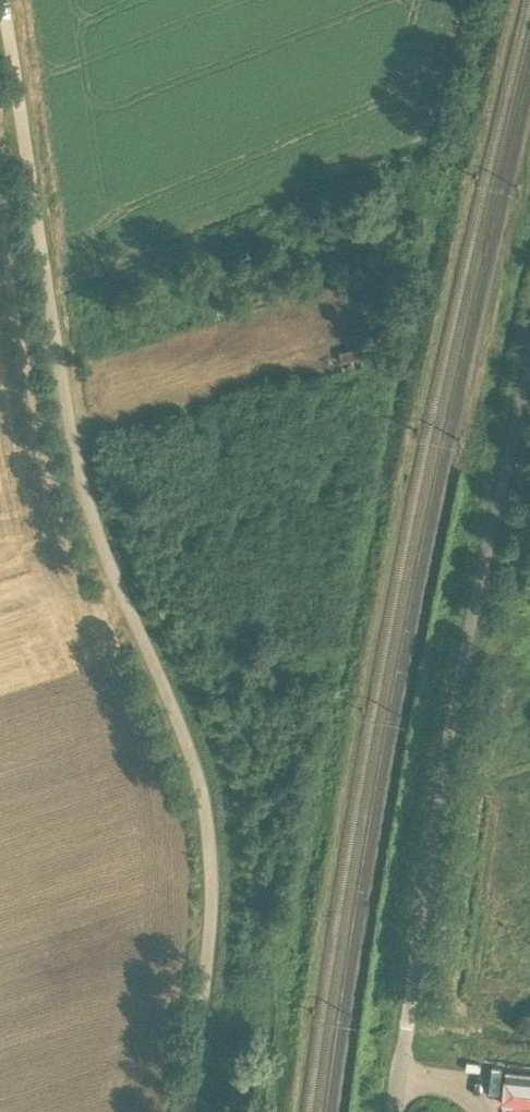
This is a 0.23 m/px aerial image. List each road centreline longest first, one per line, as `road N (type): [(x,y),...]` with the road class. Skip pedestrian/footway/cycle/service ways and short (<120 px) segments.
road 1 (unclassified): [(192,1111),(217,894),(217,817),(202,752),(89,507),(59,376),(5,0)]
road 2 (unclassified): [(398,1078),(478,584),(529,367)]

